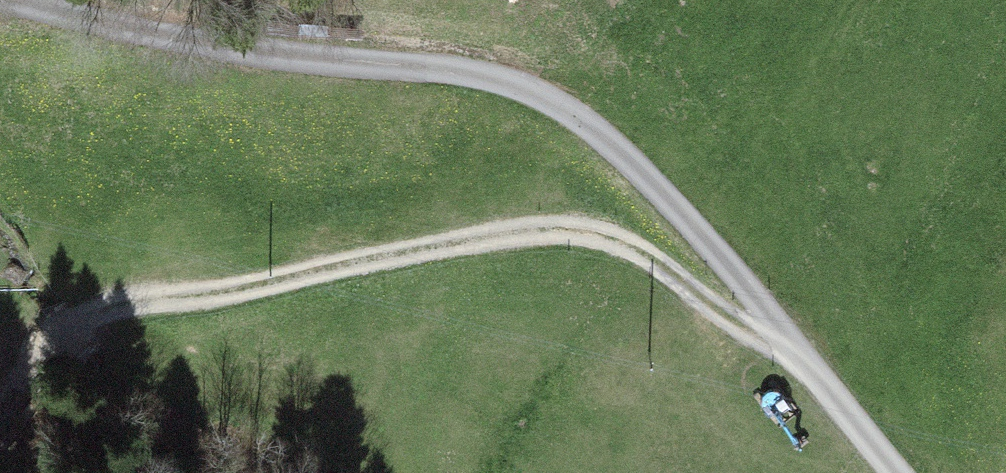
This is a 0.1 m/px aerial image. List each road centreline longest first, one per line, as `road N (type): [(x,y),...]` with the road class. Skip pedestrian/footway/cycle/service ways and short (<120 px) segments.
road 1 (residential): [(27,0),(215,43),(482,75),(561,104),(622,157),(893,472)]
road 2 (track): [(797,368),(618,244),(544,235),(77,318),(0,425)]

